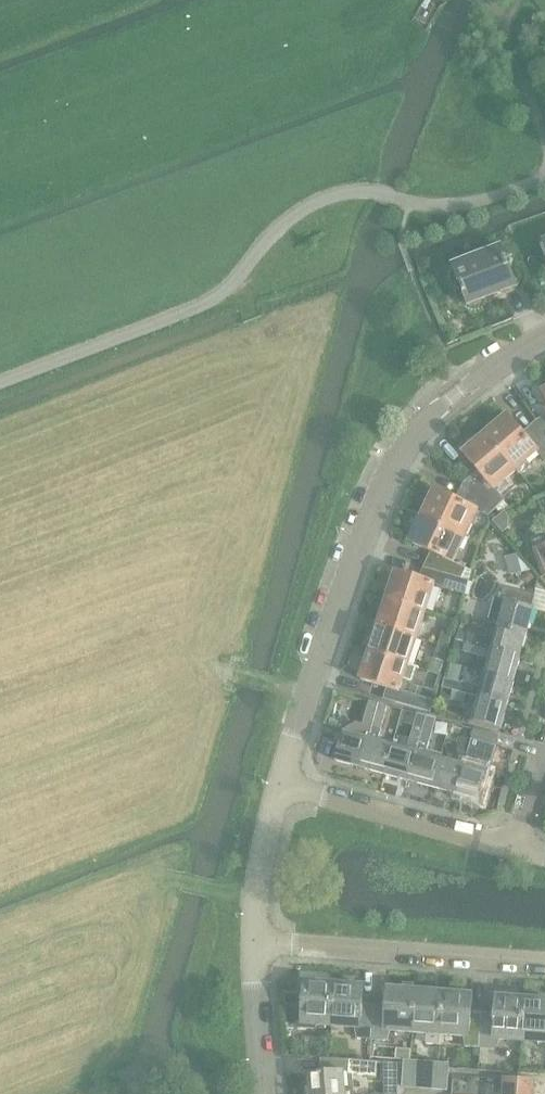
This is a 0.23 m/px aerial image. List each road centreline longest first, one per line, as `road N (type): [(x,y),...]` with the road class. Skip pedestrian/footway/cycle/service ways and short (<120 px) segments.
road 1 (unclassified): [(544,179),(460,206),(360,191),(320,200),(201,306),(0,385)]
road 2 (secondary): [(281,787),(391,467),(455,398),(544,338)]
road 3 (residential): [(544,963),(255,942)]
road 4 (residential): [(519,852),(281,787)]
road 5 (secondary): [(255,942),(281,787)]
road 6 (secondary): [(264,1093),(255,942)]
road 7 (track): [(544,134),(499,20)]

